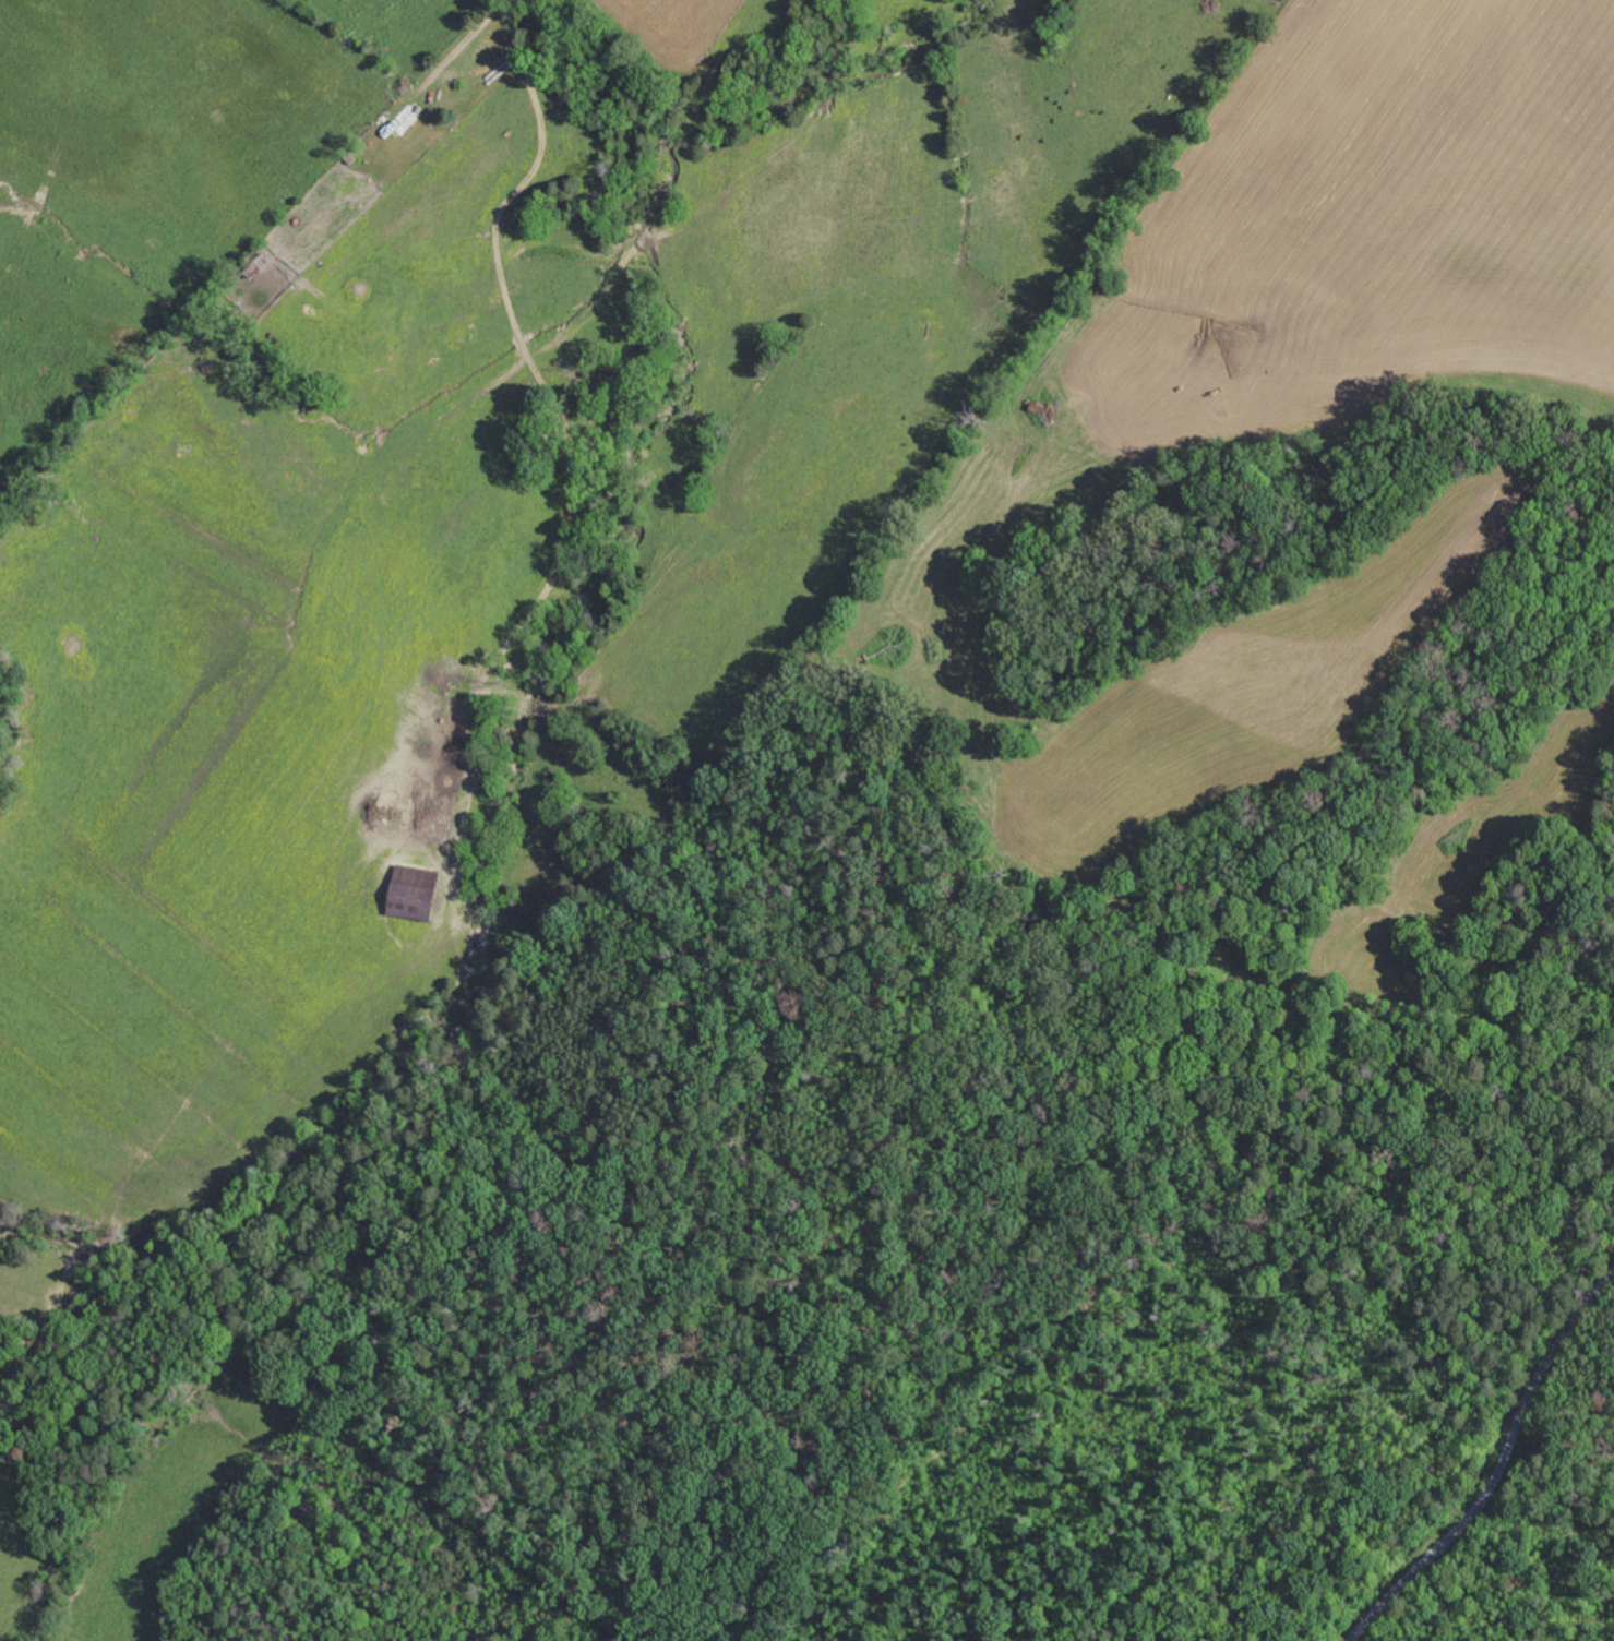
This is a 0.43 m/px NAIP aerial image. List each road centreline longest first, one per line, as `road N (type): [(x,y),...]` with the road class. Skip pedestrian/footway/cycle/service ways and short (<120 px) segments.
road 1 (residential): [(1355,1640),(1481,1505),(1539,1378),(1613,1273)]

